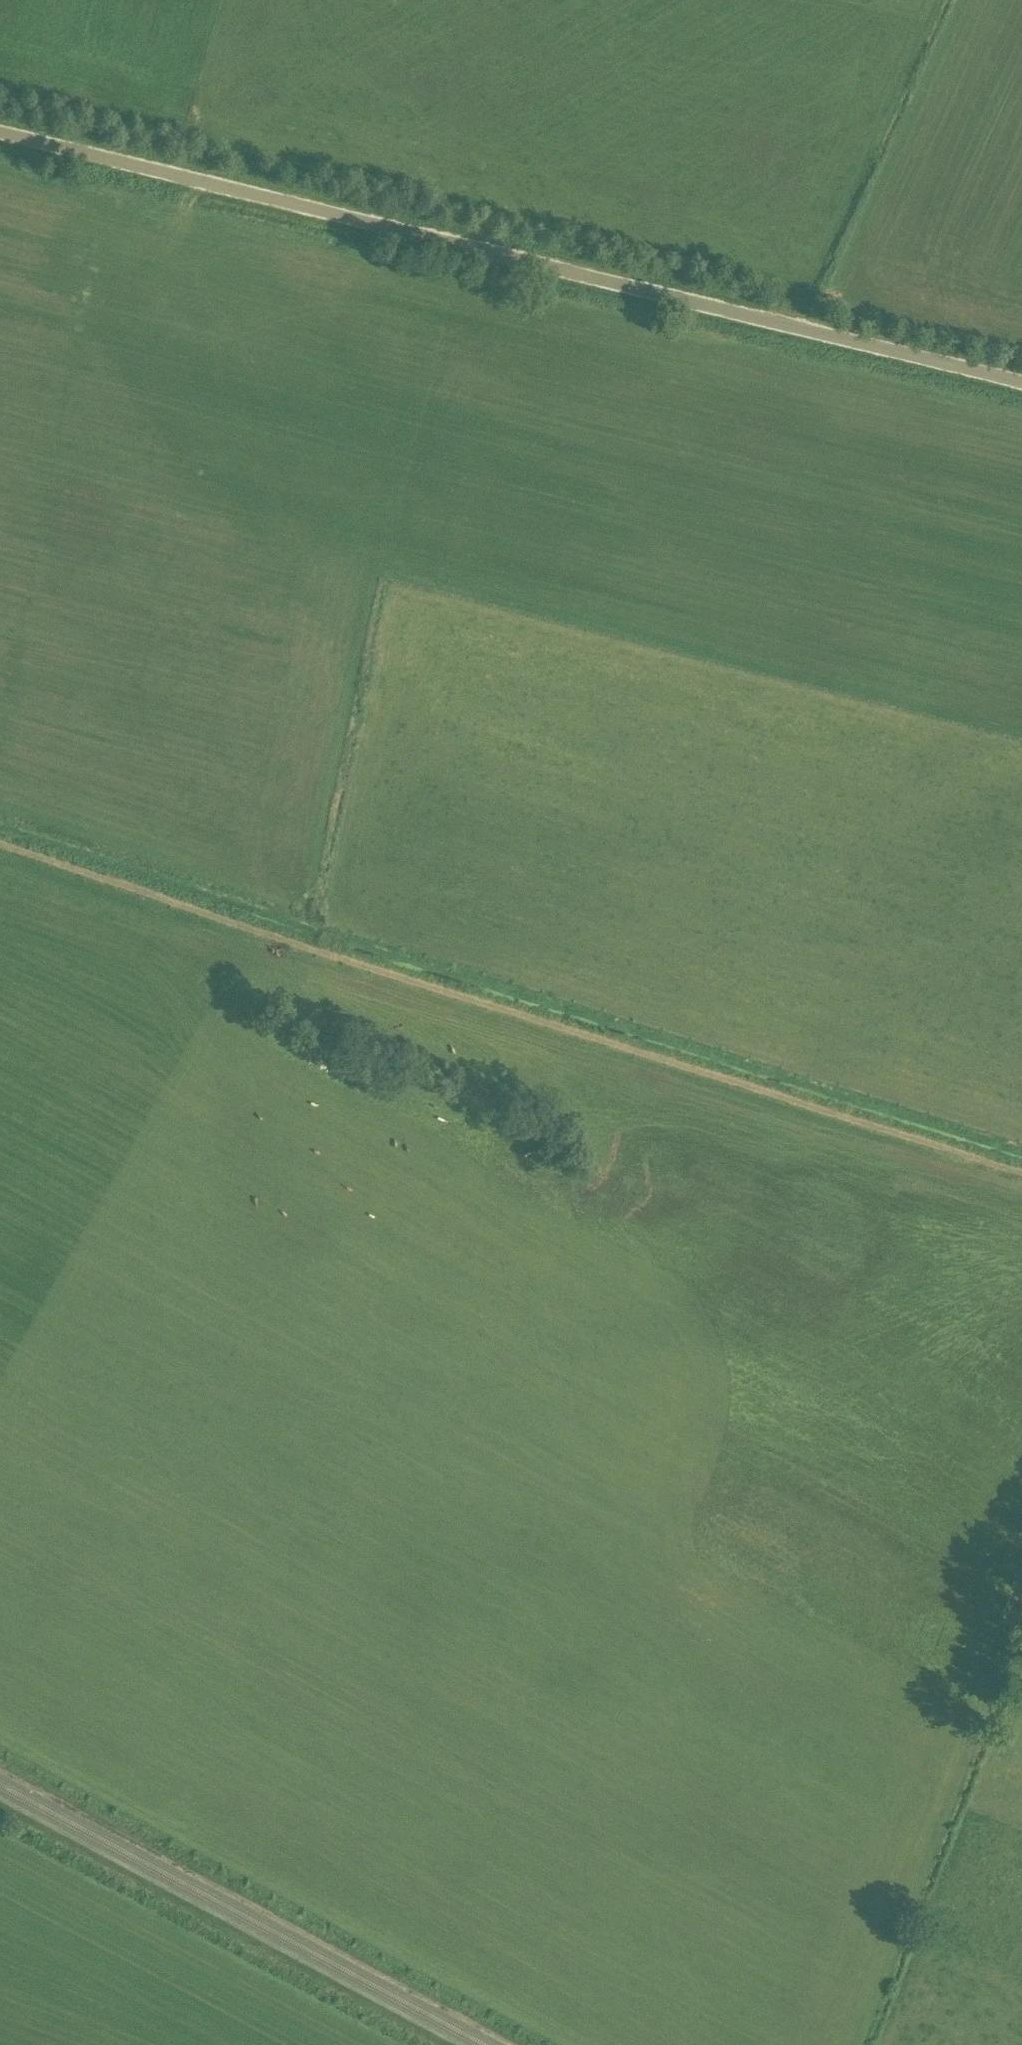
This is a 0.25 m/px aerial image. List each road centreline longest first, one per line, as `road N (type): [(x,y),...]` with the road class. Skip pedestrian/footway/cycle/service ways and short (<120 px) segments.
road 1 (unclassified): [(1021,379),(0,128)]

